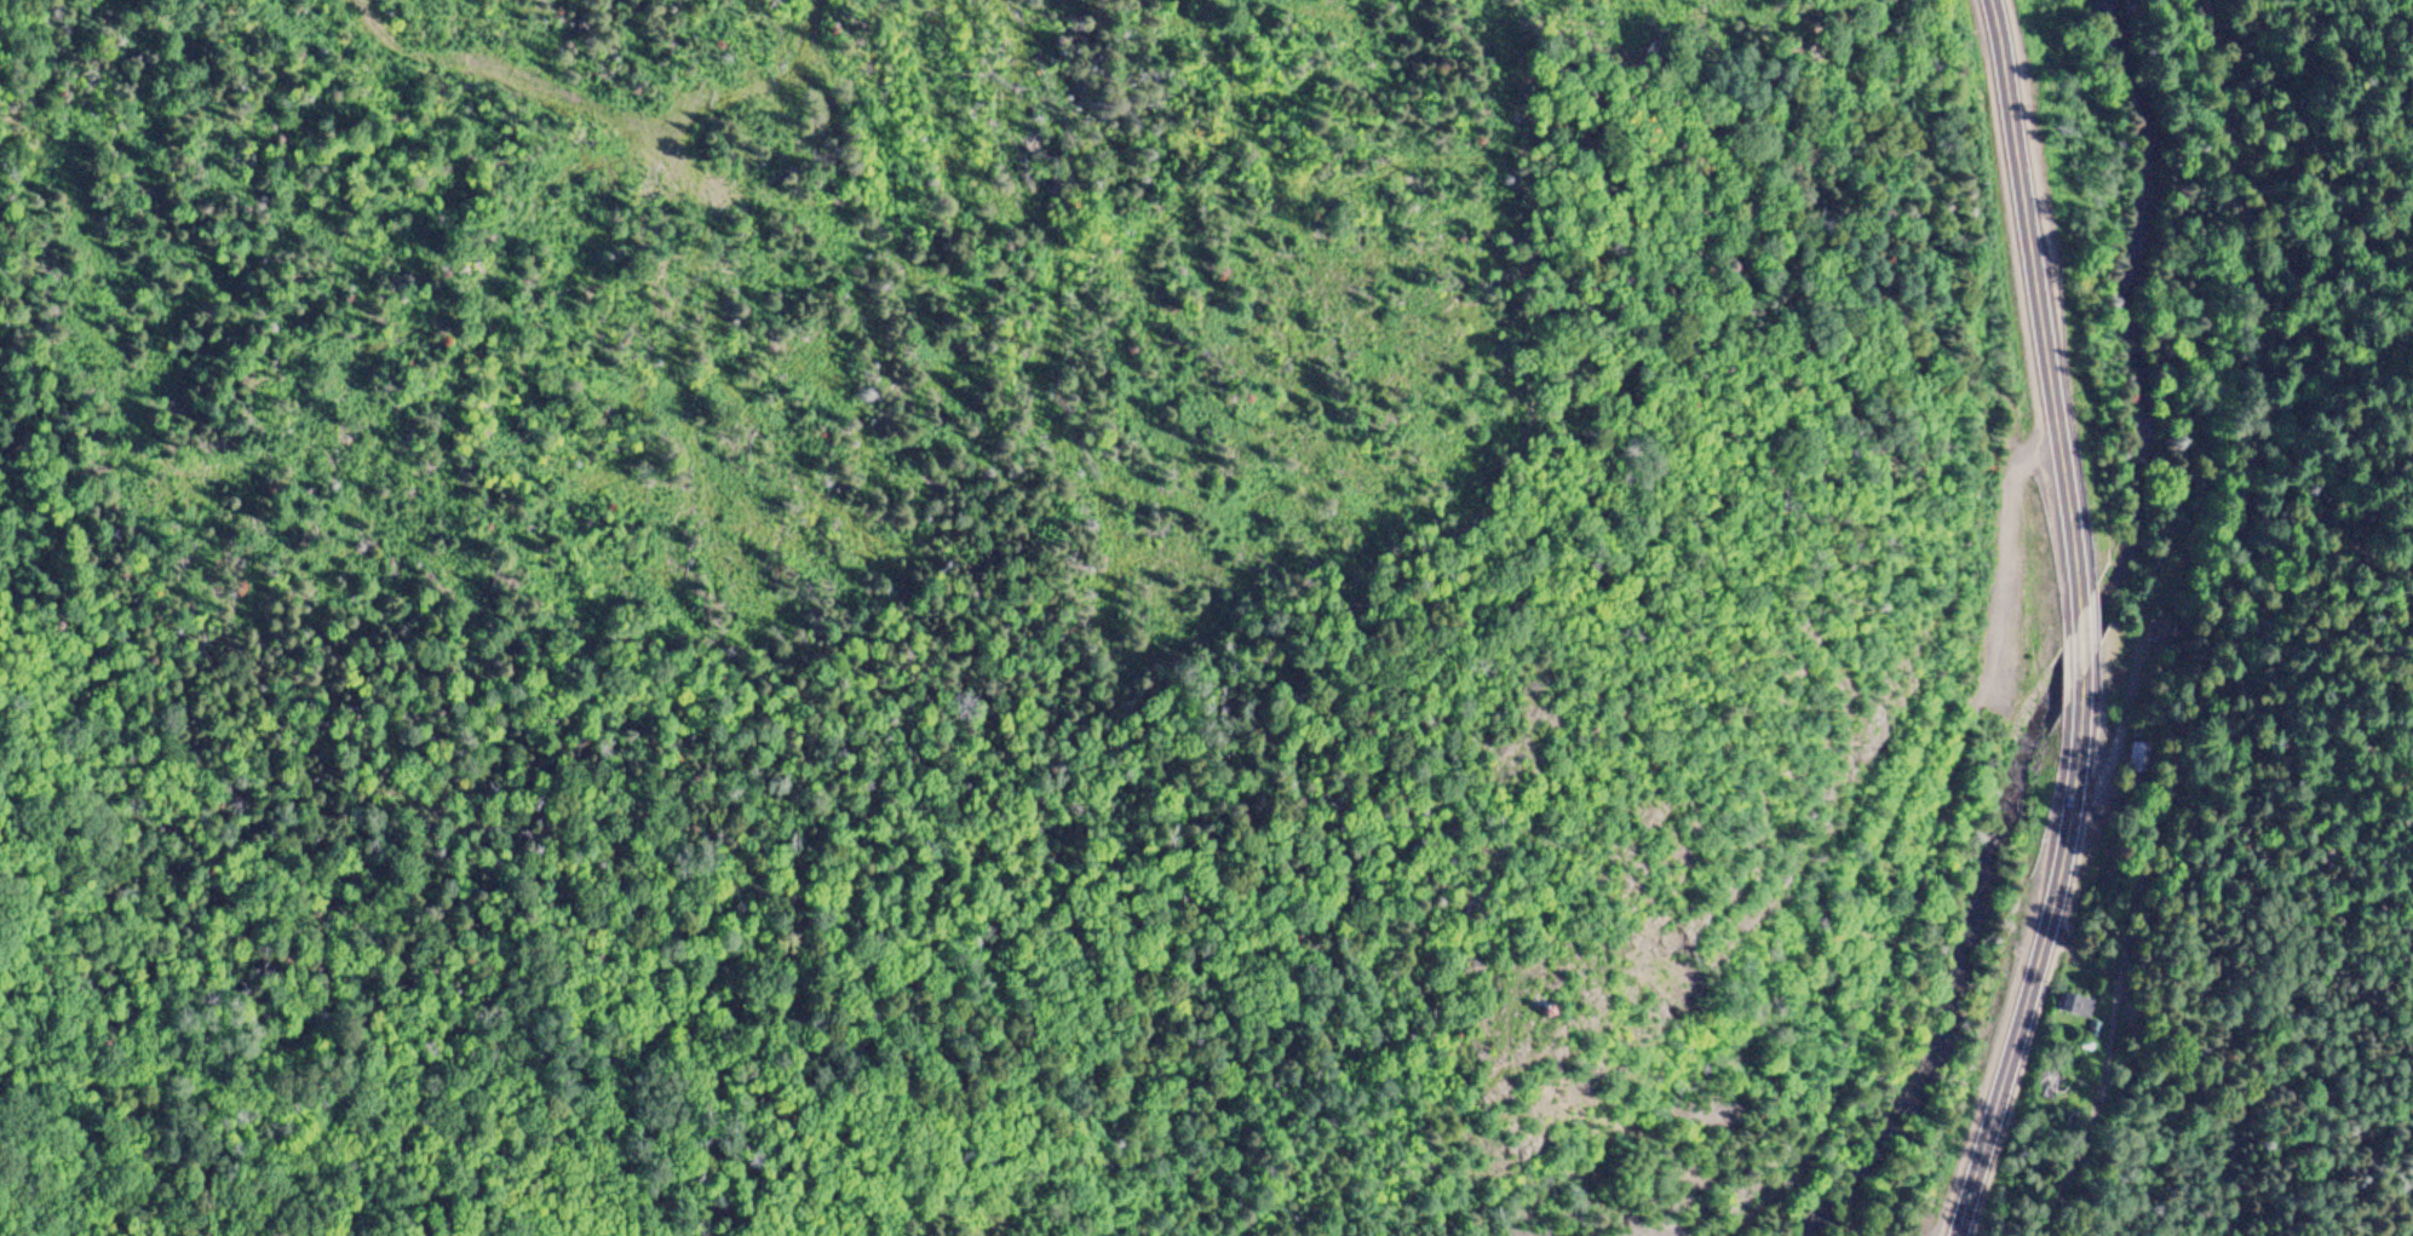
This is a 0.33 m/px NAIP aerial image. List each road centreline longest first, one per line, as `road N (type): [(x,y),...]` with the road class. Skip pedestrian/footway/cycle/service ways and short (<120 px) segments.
road 1 (primary): [(2076,611),(2058,431),(1990,0)]
road 2 (primary): [(1955,1235),(2052,898),(2079,678)]

